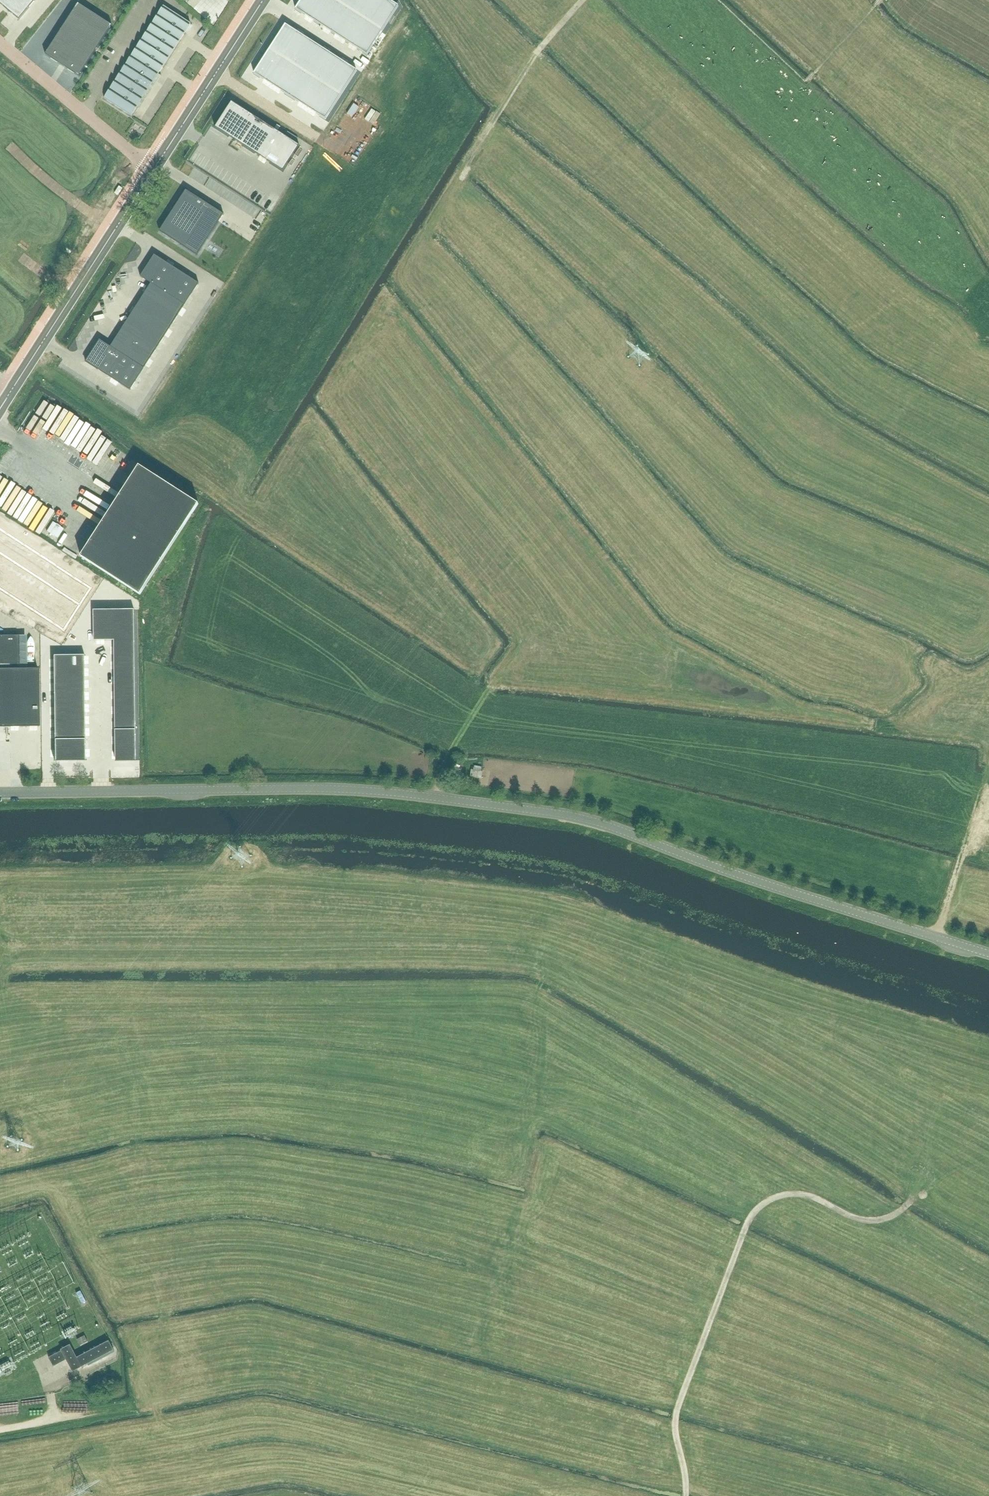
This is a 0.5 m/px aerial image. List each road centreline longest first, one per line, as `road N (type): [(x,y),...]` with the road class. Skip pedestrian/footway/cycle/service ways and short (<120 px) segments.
road 1 (tertiary): [(988,953),(558,813),(334,789),(0,793)]
road 2 (unclassified): [(0,409),(155,169)]
road 3 (unclassified): [(155,169),(264,0)]
road 4 (unclassified): [(155,169),(0,43)]

